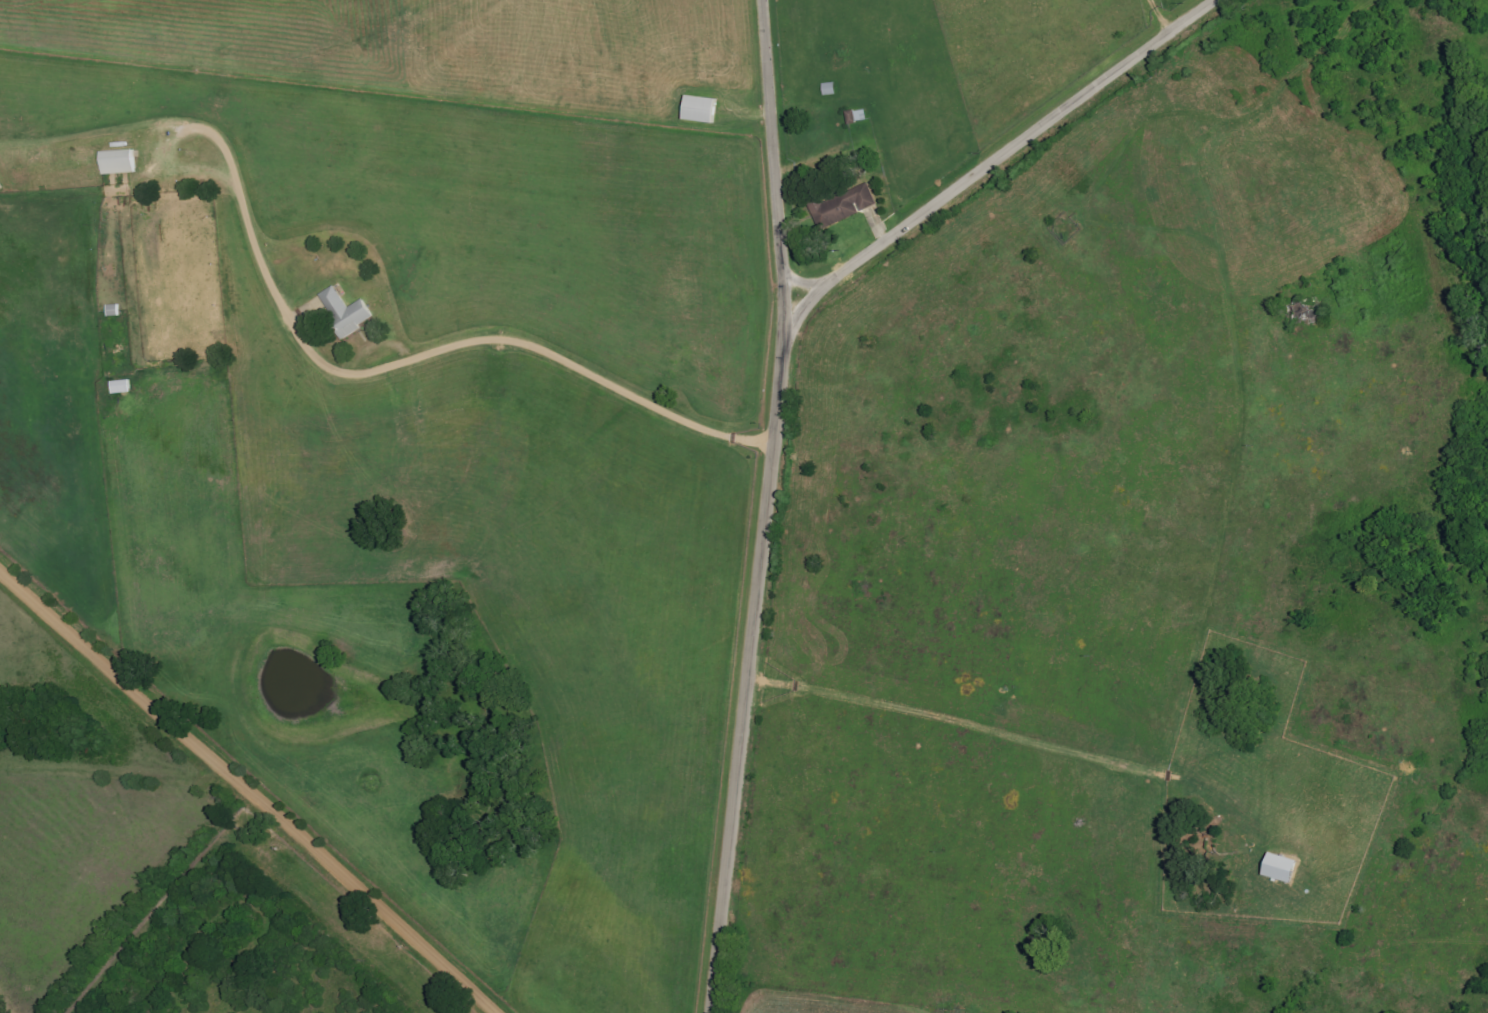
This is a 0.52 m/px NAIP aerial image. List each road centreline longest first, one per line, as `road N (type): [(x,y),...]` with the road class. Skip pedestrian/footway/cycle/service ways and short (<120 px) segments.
road 1 (residential): [(715,1012),(791,308),(766,0)]
road 2 (residential): [(495,1012),(0,572)]
road 3 (residential): [(791,308),(910,231),(1219,0)]

